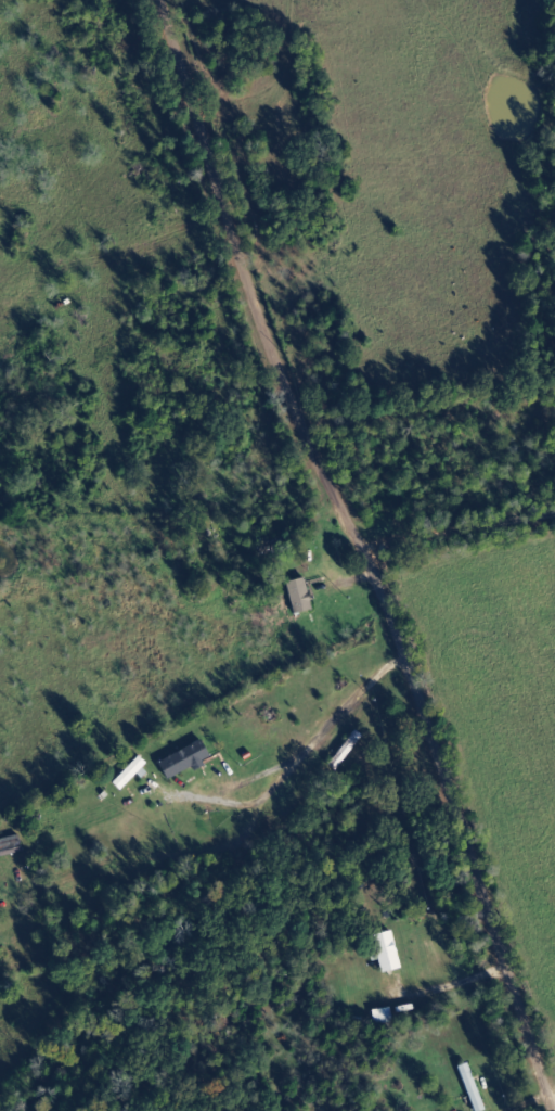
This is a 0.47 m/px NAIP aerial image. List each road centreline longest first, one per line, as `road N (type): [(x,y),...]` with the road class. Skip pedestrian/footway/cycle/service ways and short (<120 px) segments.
road 1 (residential): [(554,1023),(437,692),(415,665),(393,561),(350,496),(339,413),(323,408),(318,348),(263,245),(190,0)]
road 2 (residential): [(350,496),(430,518),(528,529),(554,518)]

